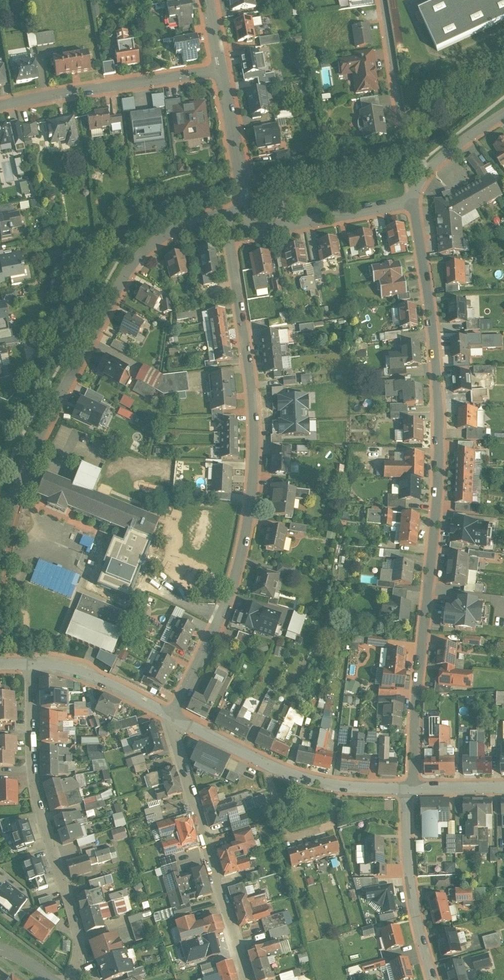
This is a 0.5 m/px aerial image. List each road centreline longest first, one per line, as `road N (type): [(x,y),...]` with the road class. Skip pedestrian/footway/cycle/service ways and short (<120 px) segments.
road 1 (residential): [(413,198),(434,326),(439,453),(408,789)]
road 2 (residential): [(174,717),(232,587),(249,512),(251,365),(226,215)]
road 3 (residential): [(226,215),(153,243),(119,286),(32,454),(0,560)]
road 4 (residential): [(31,664),(32,767),(78,936),(65,979)]
road 5 (residential): [(174,717),(247,979)]
road 6 (residential): [(174,717),(302,778),(408,789)]
road 7 (residential): [(0,108),(221,70)]
road 8 (residential): [(408,789),(413,893),(434,979)]
road 9 (residential): [(413,198),(275,227),(262,228),(245,212)]
road 10 (residential): [(31,664),(107,682),(174,717)]
road 11 (residential): [(245,212),(221,70)]
road 12 (residential): [(383,0),(402,128)]
road 13 (residential): [(503,113),(444,154),(413,198)]

